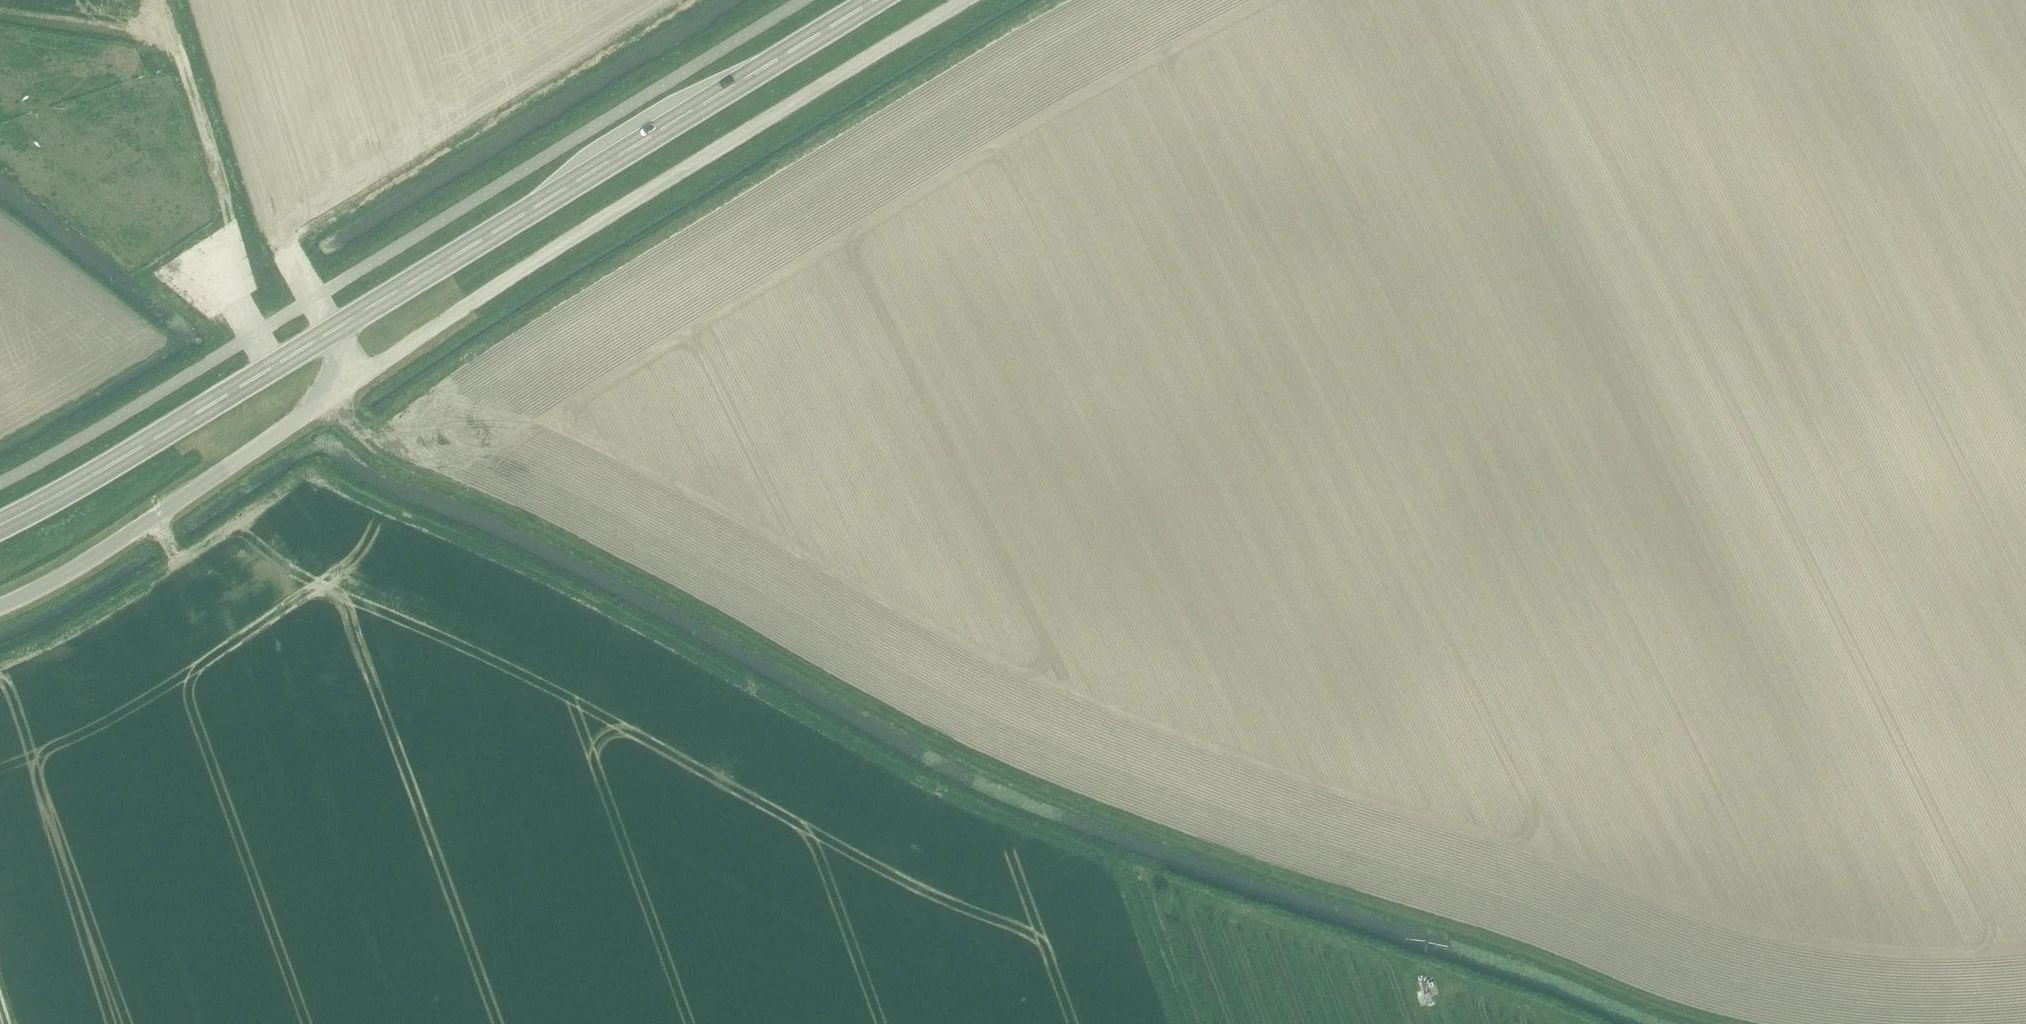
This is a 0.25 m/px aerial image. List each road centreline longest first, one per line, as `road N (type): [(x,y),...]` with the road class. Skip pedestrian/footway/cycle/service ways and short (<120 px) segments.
road 1 (unclassified): [(0,606),(70,571),(671,177),(962,0)]
road 2 (secondary): [(0,524),(204,408),(874,0)]

